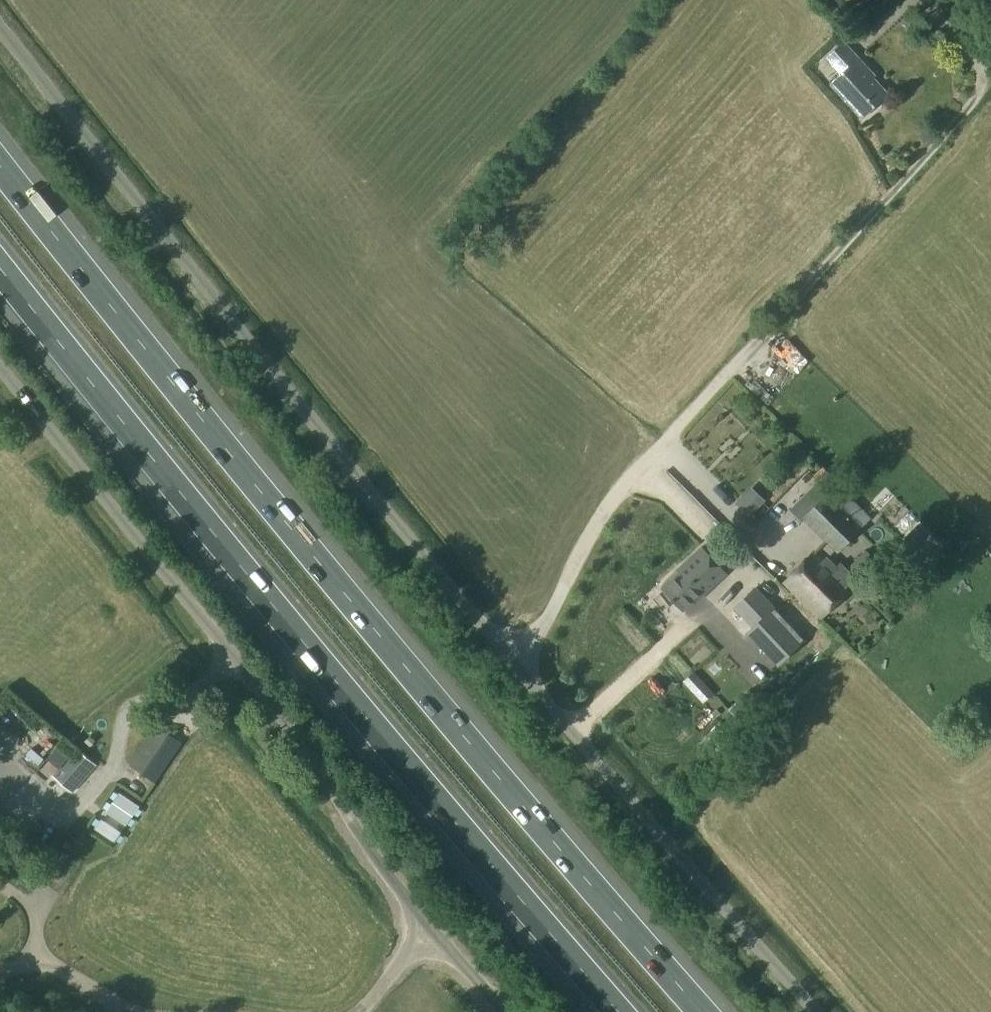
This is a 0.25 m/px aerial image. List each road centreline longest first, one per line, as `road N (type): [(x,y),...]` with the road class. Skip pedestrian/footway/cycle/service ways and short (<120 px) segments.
road 1 (unclassified): [(813,1011),(0,32)]
road 2 (motorway): [(700,1011),(298,539),(0,167)]
road 3 (motorway): [(0,266),(615,1011)]
road 4 (track): [(515,660),(600,509),(965,101),(981,66),(919,0)]
road 5 (unclassified): [(0,366),(286,719),(424,922),(506,1011)]

